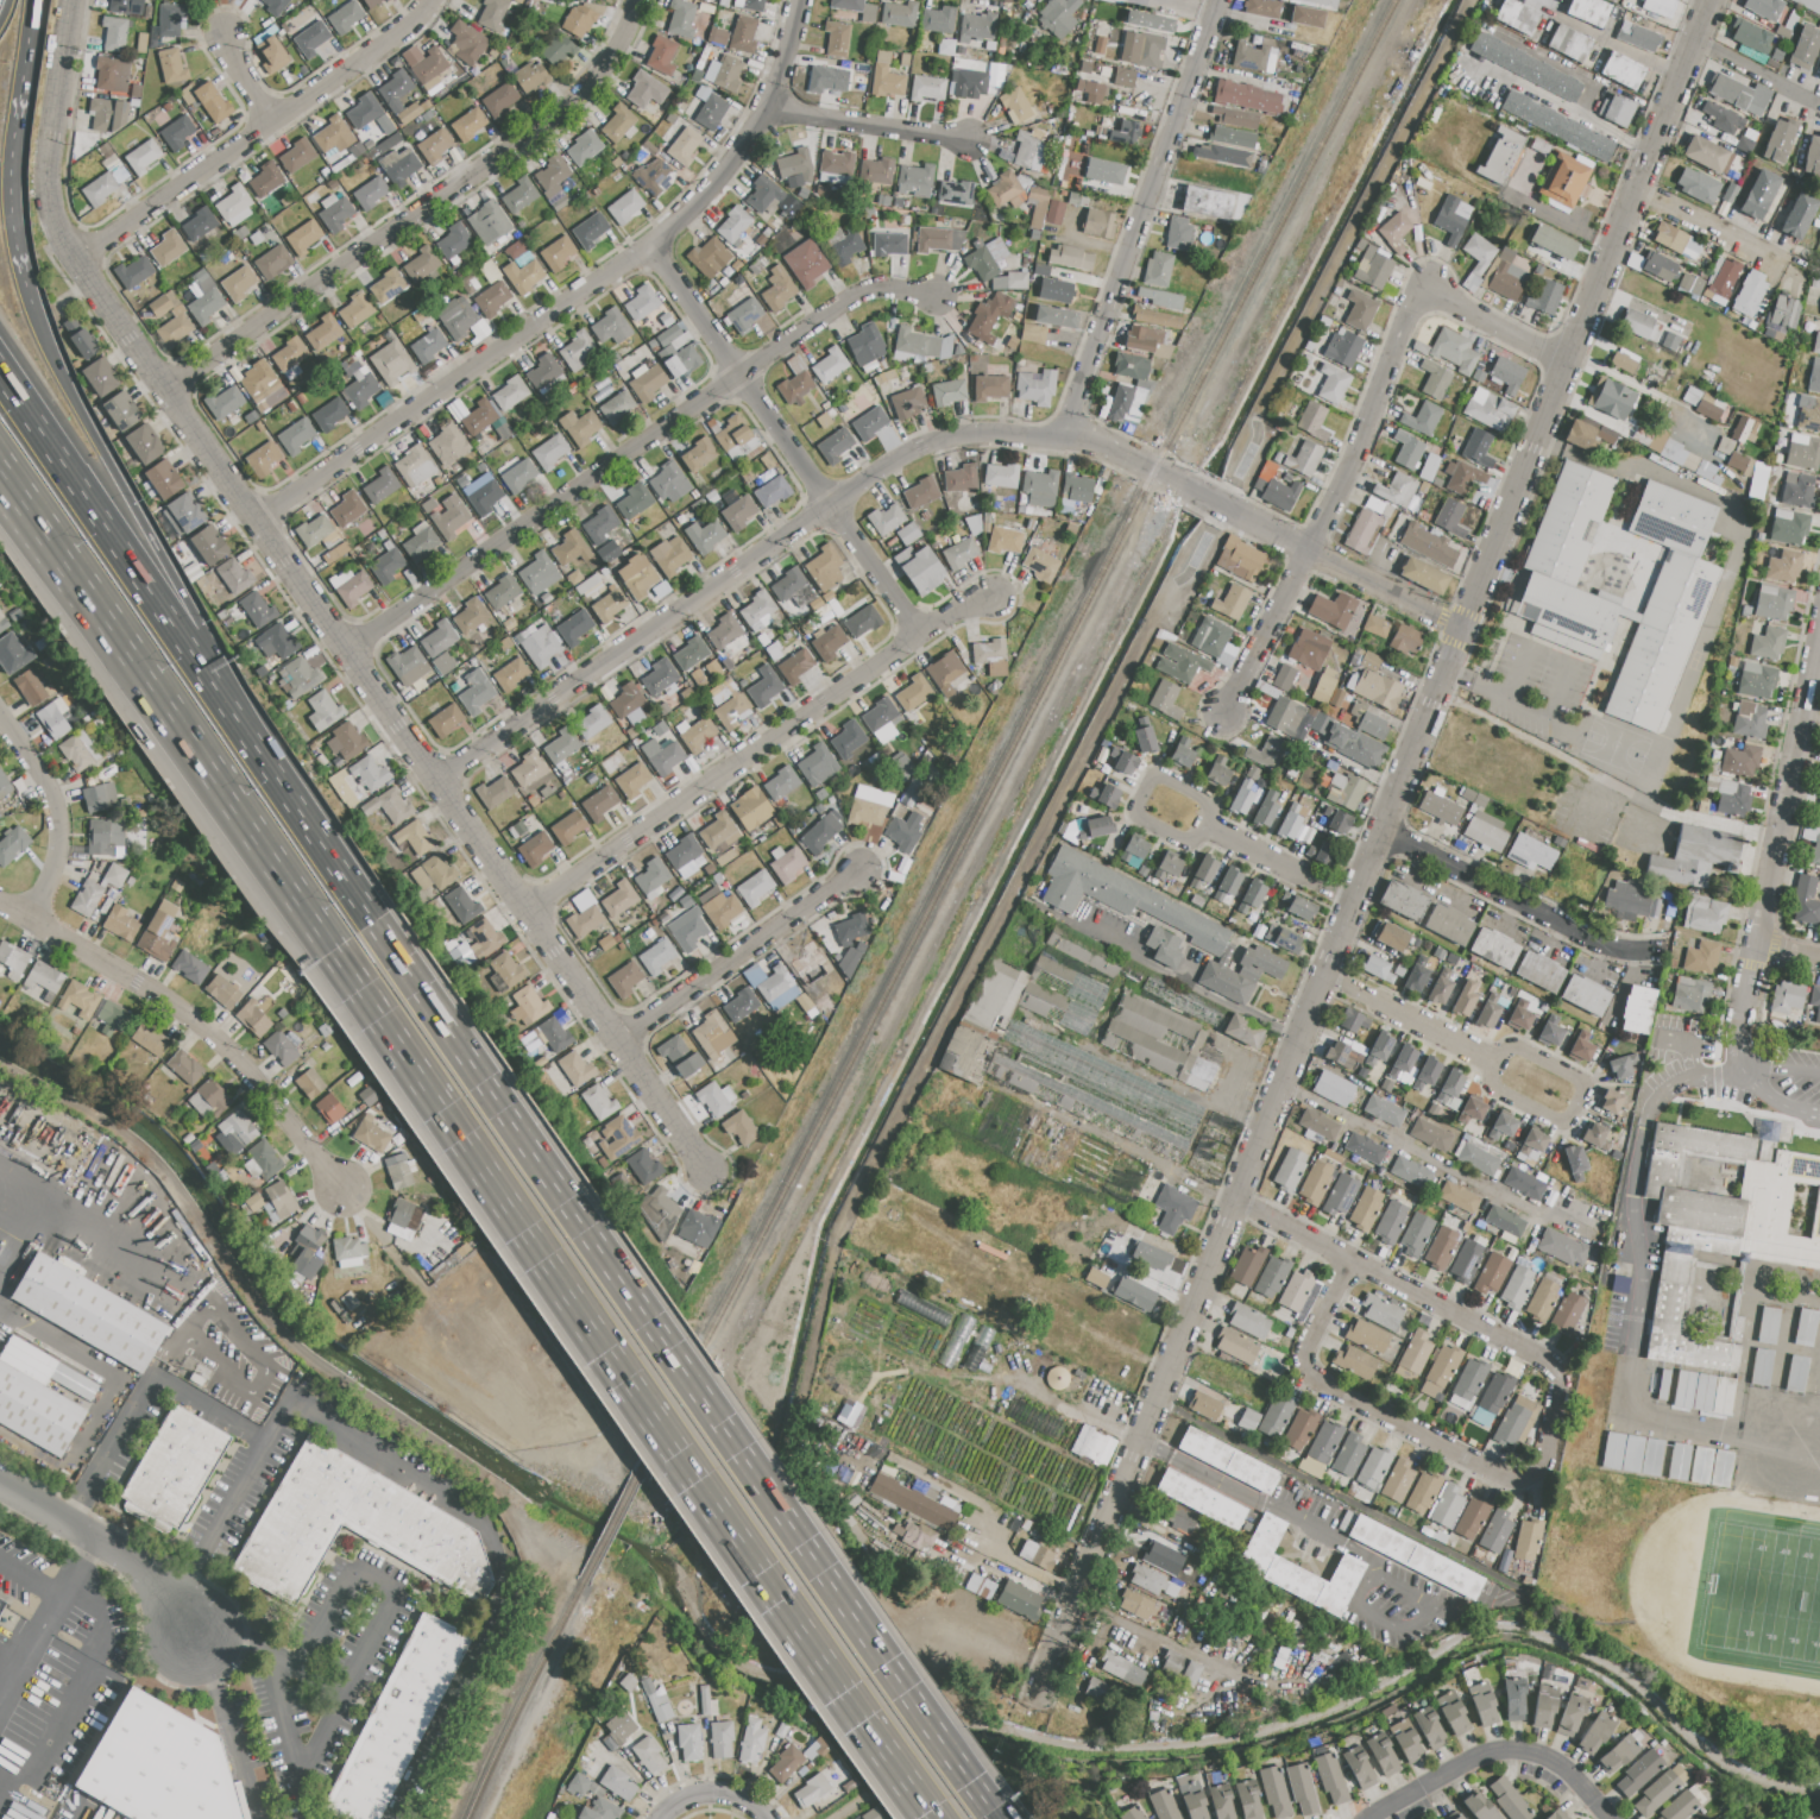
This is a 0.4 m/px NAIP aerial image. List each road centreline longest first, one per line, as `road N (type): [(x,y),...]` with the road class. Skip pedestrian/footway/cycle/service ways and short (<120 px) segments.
road 1 (residential): [(1037,1704),(1713,0)]
road 2 (residential): [(75,262),(704,1171)]
road 3 (motorway): [(995,1813),(378,925)]
road 4 (motorway): [(336,951),(944,1818)]
road 5 (residential): [(435,782),(895,460),(939,439),(980,433),(1091,441),(1183,486)]
road 6 (residential): [(252,518),(650,245),(726,171),(772,106),(792,0)]
road 7 (residential): [(346,649),(861,290),(942,295)]
road 8 (residential): [(163,391),(577,95),(621,37),(632,0)]
road 9 (residential): [(525,910),(918,634),(990,598)]
road 10 (motorway): [(272,769),(69,394),(34,314)]
road 11 (motorway): [(272,769),(0,368)]
road 12 (residential): [(1223,716),(1347,472),(1404,325),(1429,283)]
road 13 (residential): [(650,245),(918,634)]
road 14 (residential): [(1059,439),(1218,0)]
road 15 (residential): [(0,903),(220,1045),(344,1190)]
road 16 (residential): [(75,262),(414,24),(428,0)]
road 17 (motorway): [(87,599),(336,951)]
road 18 (residential): [(1384,832),(1600,945),(1668,949)]
road 19 (residential): [(1759,948),(1819,652)]
road 20 (residential): [(615,1039),(861,864)]
road 21 (residential): [(1542,1466),(1510,1478),(1311,1378),(1304,1365)]
road 22 (residential): [(71,0),(45,180),(55,229),(75,262)]
road 23 (residential): [(1495,1063),(1493,1088),(1557,1121),(1568,1118),(1582,1090),(1579,1078),(1518,1047),(1495,1063)]
road 24 (residential): [(0,1482),(111,1546),(194,1631)]
road 25 (residential): [(1350,1260),(1555,1367)]
road 26 (residential): [(0,720),(48,792),(52,858),(33,921)]
road 27 (residential): [(772,106),(975,145)]
road 28 (residential): [(1204,825),(1205,799),(1161,776),(1150,780),(1138,818),(1183,841),(1204,825)]
road 29 (residential): [(1327,976),(1495,1063)]
road 30 (motorway): [(378,925),(272,769)]
road 31 (residential): [(1309,549),(1463,630)]
road 32 (residential): [(1355,904),(1204,825)]
road 33 (residential): [(1429,283),(1568,361)]
road 34 (motorway): [(0,477),(87,599)]
road 35 (motorway): [(34,314),(18,258),(12,182)]
road 36 (residential): [(1234,1201),(1350,1260)]

